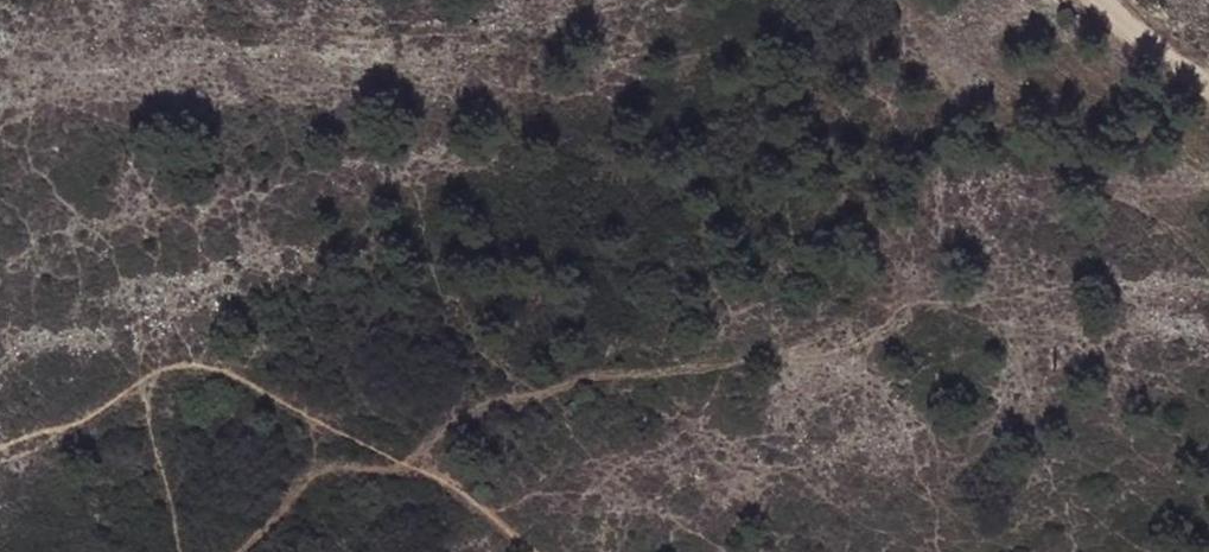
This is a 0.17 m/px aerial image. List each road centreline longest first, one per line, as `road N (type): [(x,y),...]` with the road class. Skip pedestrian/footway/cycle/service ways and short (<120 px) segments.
road 1 (track): [(529,551),(448,479),(328,467),(237,551)]
road 2 (track): [(1208,85),(1106,0)]

